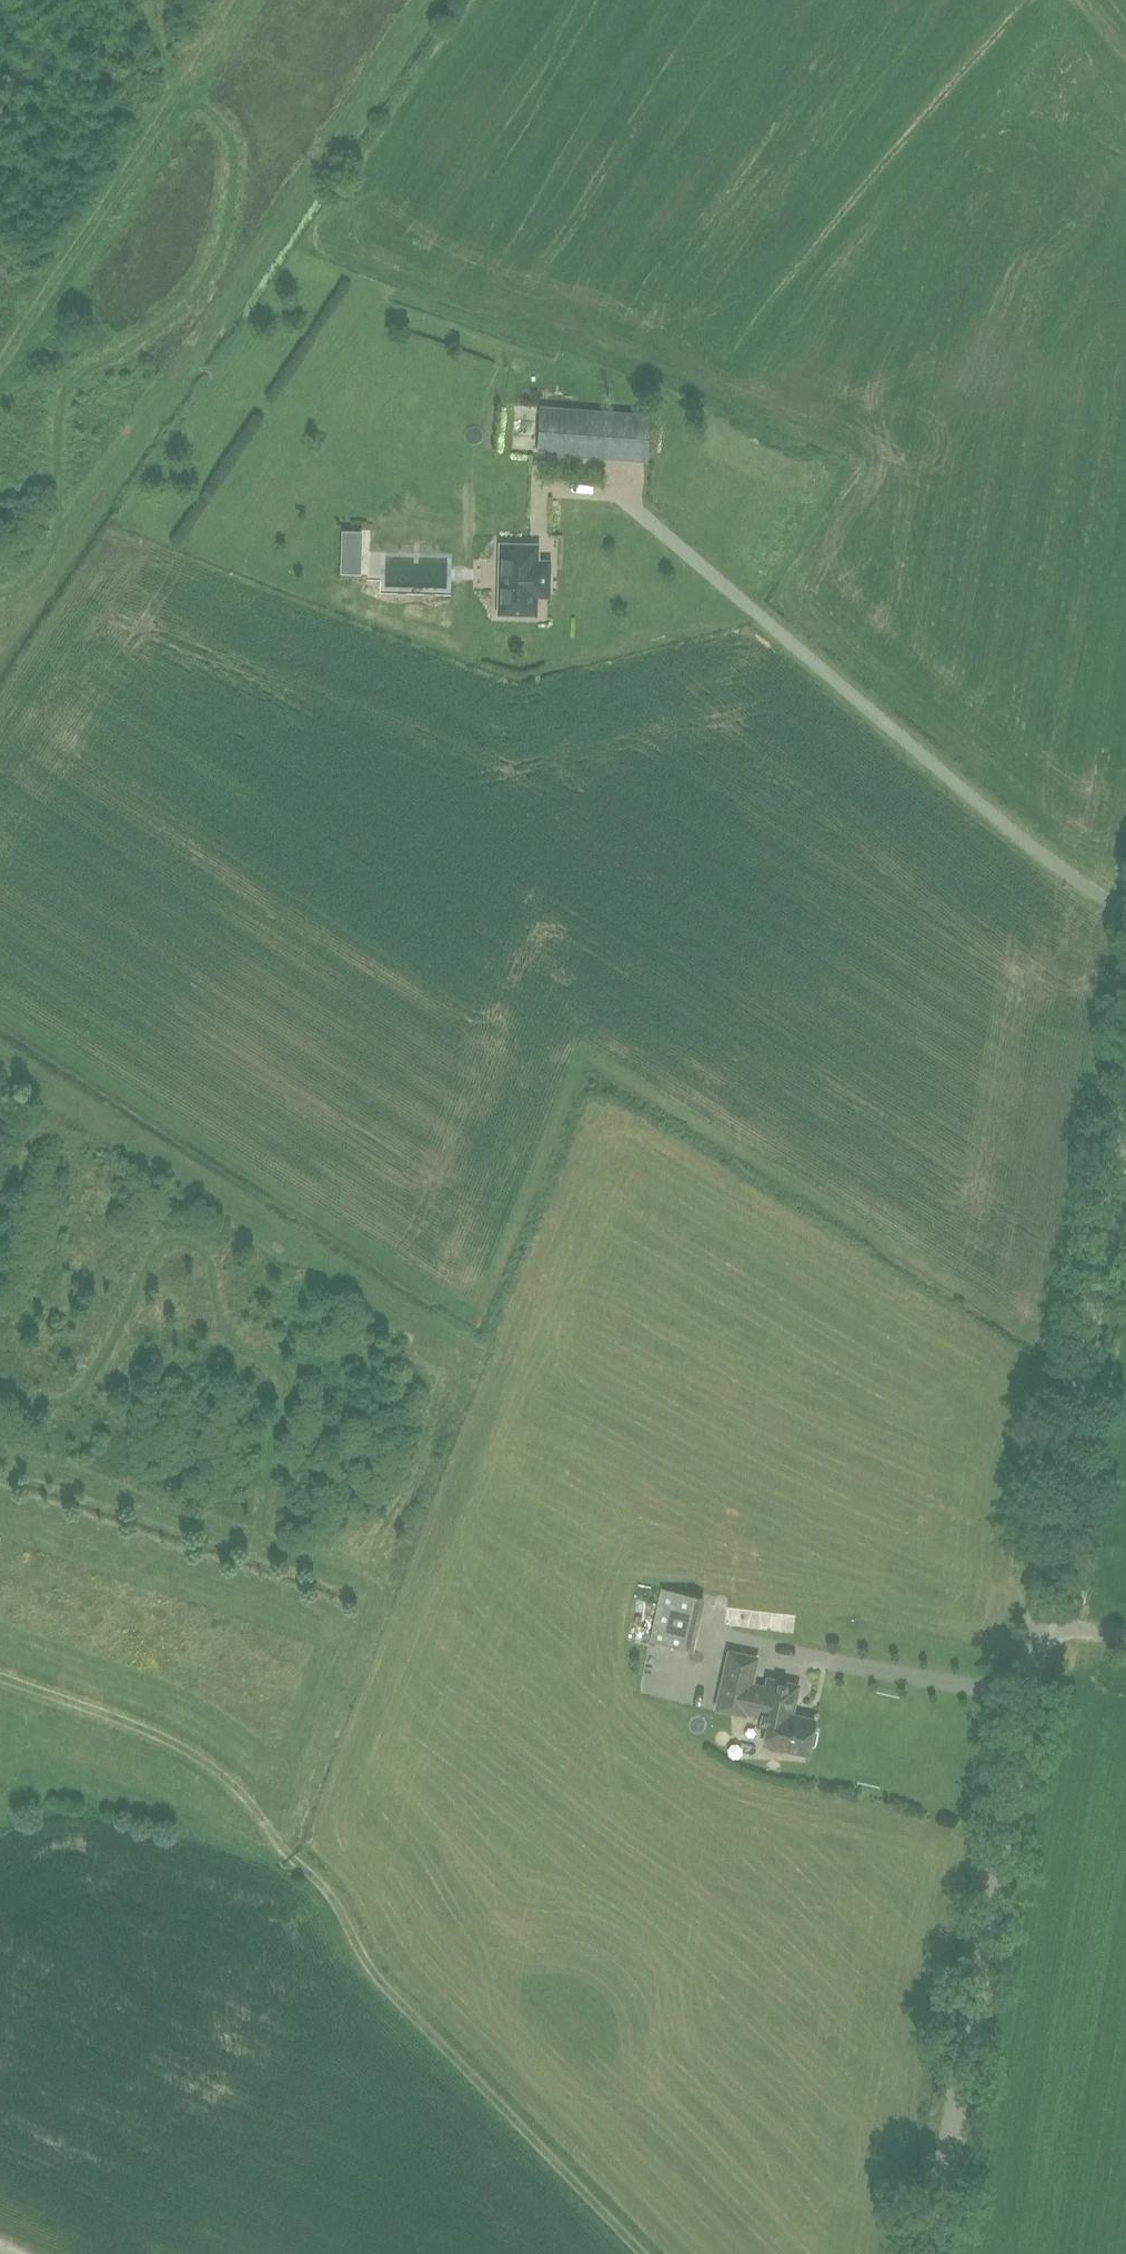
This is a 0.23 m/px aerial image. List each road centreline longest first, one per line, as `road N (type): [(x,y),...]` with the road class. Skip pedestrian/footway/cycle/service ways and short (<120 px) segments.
road 1 (unclassified): [(928,2253),(1041,1620)]
road 2 (unclassified): [(1125,909),(1068,874),(657,550)]
road 3 (unclassified): [(1041,1620),(1125,1079)]

